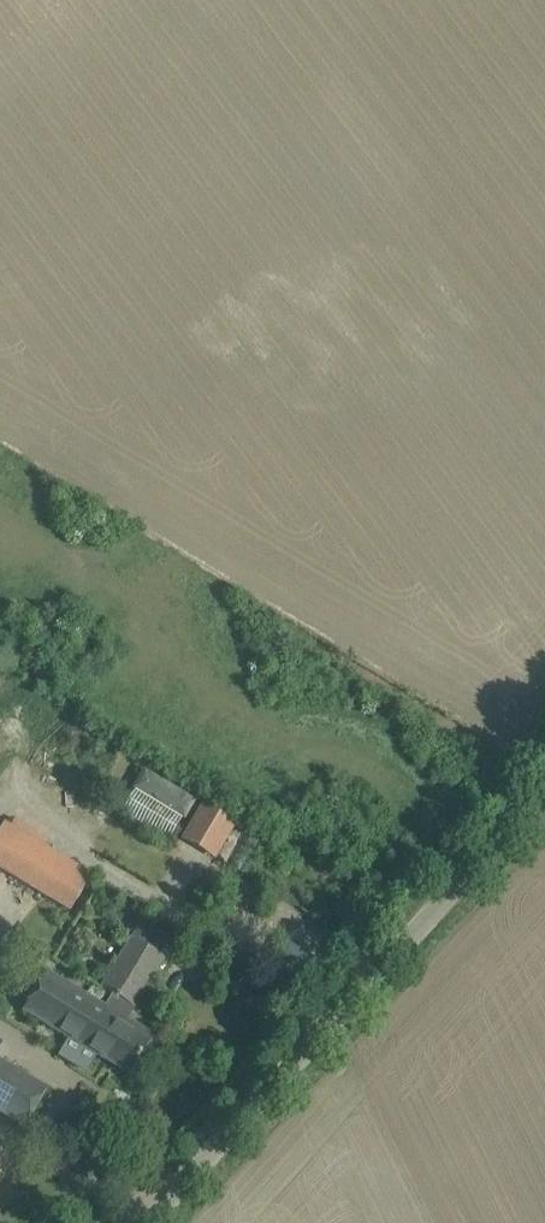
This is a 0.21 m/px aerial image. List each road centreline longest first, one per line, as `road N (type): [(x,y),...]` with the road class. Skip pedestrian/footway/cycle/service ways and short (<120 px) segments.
road 1 (unclassified): [(144,1222),(544,803)]

